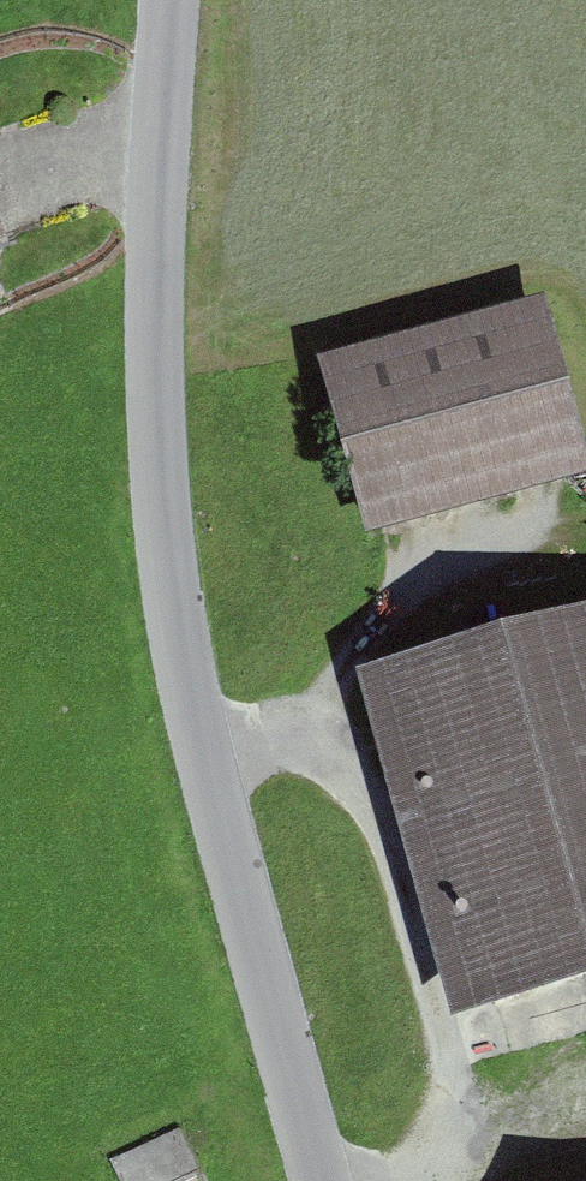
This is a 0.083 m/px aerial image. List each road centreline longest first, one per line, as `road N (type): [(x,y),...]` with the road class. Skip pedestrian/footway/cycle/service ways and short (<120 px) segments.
road 1 (residential): [(180,0),(162,372),(169,574),(198,755),(318,1180)]
road 2 (track): [(585,527),(546,530),(491,551),(390,628),(357,670),(346,719),(409,894),(451,1070),(429,1156),(392,1180)]
road 3 (track): [(198,755),(346,719)]

